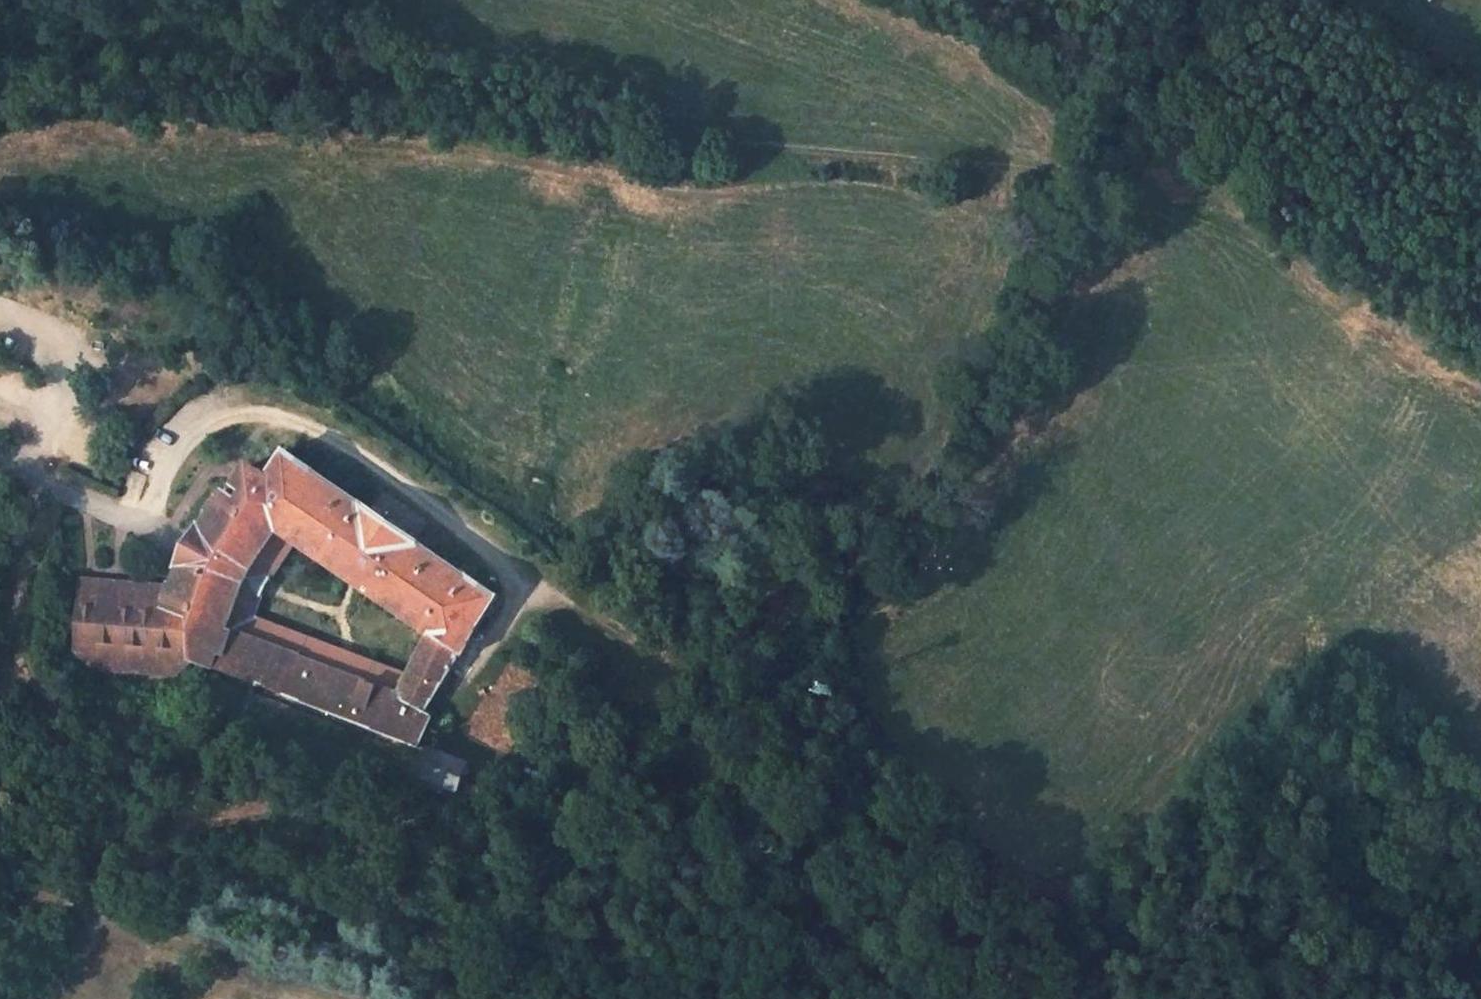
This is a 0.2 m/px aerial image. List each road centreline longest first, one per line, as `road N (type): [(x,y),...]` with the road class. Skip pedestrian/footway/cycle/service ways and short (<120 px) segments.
road 1 (track): [(0,101),(71,89),(375,96),(748,156),(1091,174)]
road 2 (track): [(1044,998),(961,874),(867,778),(536,583)]
road 3 (track): [(151,531),(164,463),(182,442),(231,417),(258,414),(291,422),(536,583)]

